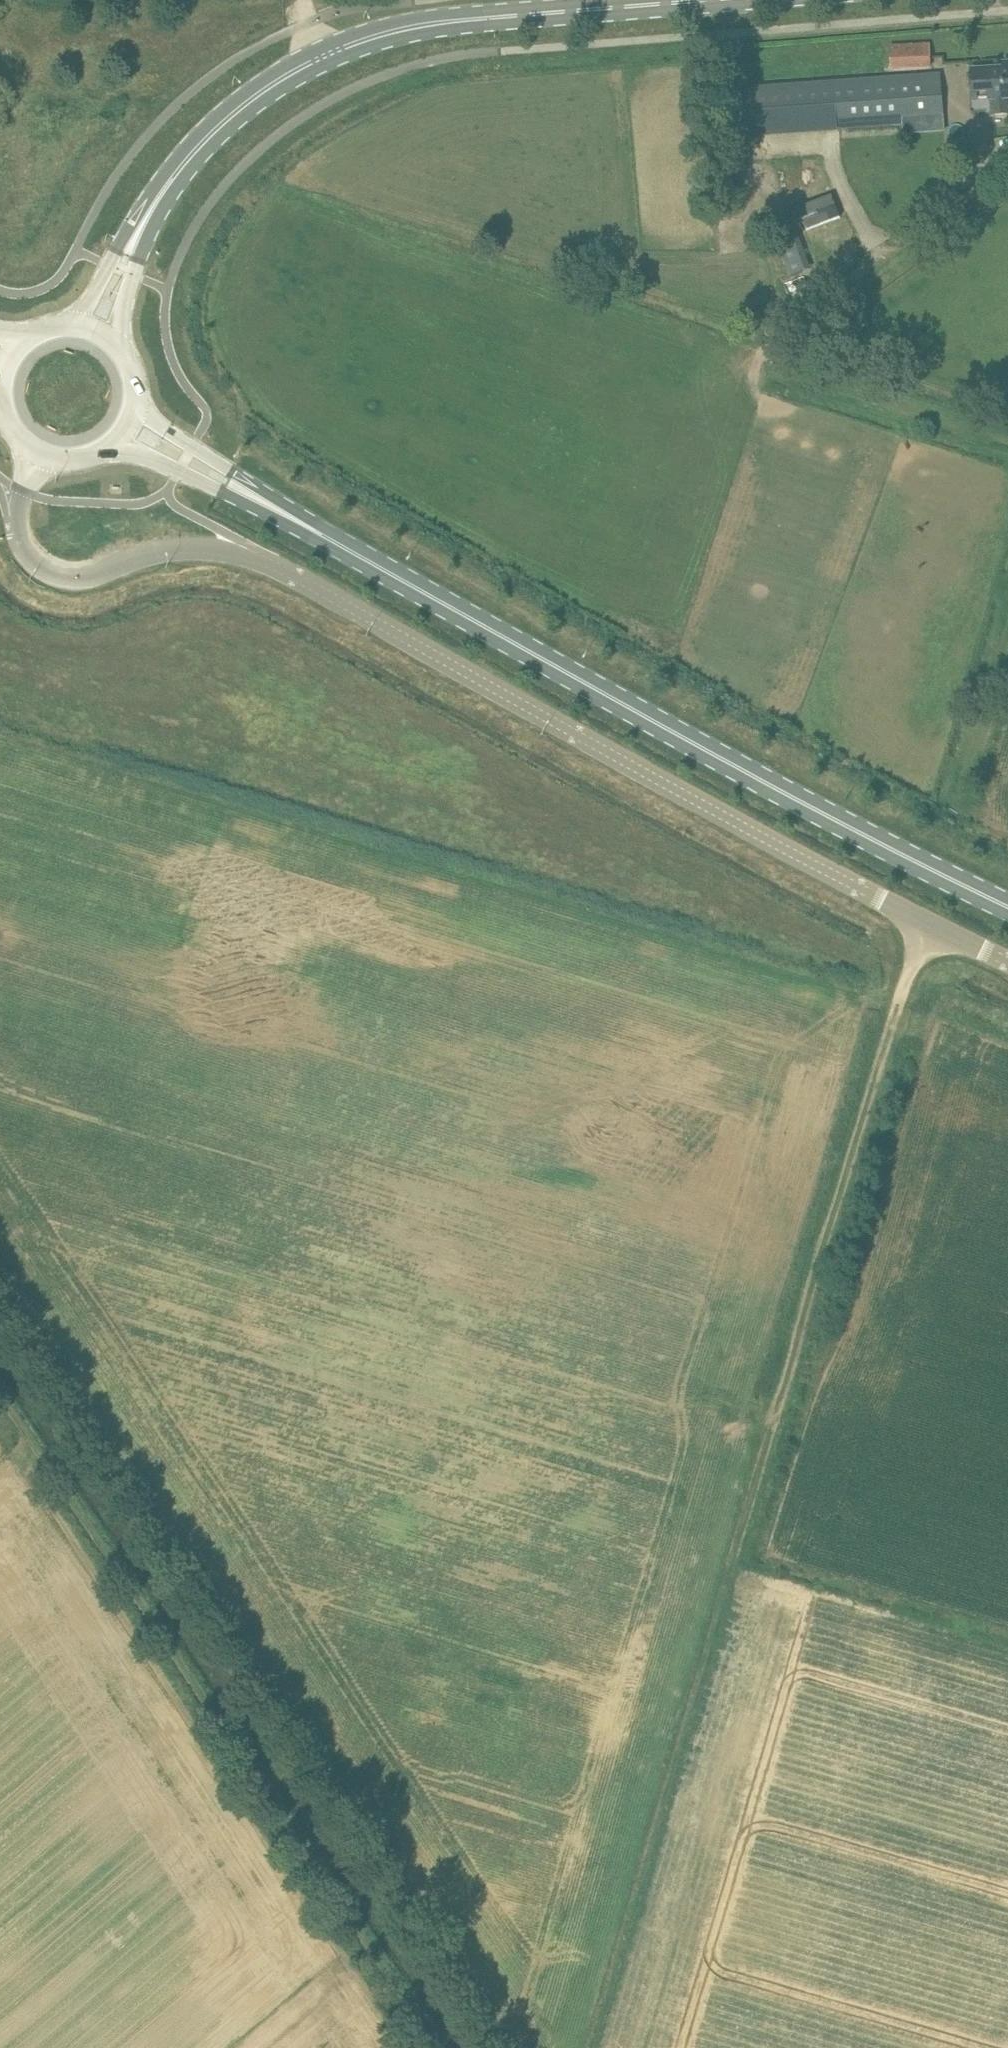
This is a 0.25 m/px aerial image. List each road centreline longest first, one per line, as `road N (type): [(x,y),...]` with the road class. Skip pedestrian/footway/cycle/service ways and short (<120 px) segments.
road 1 (tertiary): [(39,453),(18,525),(25,548),(49,569),(80,575),(154,550),(203,545),(263,557),(712,807),(1007,959)]
road 2 (track): [(592,2012),(925,920)]
road 3 (primary): [(1007,905),(771,784),(258,498)]
road 4 (track): [(0,1425),(420,2047)]
road 5 (tertiary): [(138,235),(216,129),(289,73),(351,45),(444,22),(706,0)]
road 6 (track): [(1007,161),(788,322),(764,344),(759,365),(1007,450)]
road 7 (primary): [(117,442),(258,498)]
road 8 (track): [(1007,633),(965,778)]
road 9 (primary): [(258,498),(139,406)]

